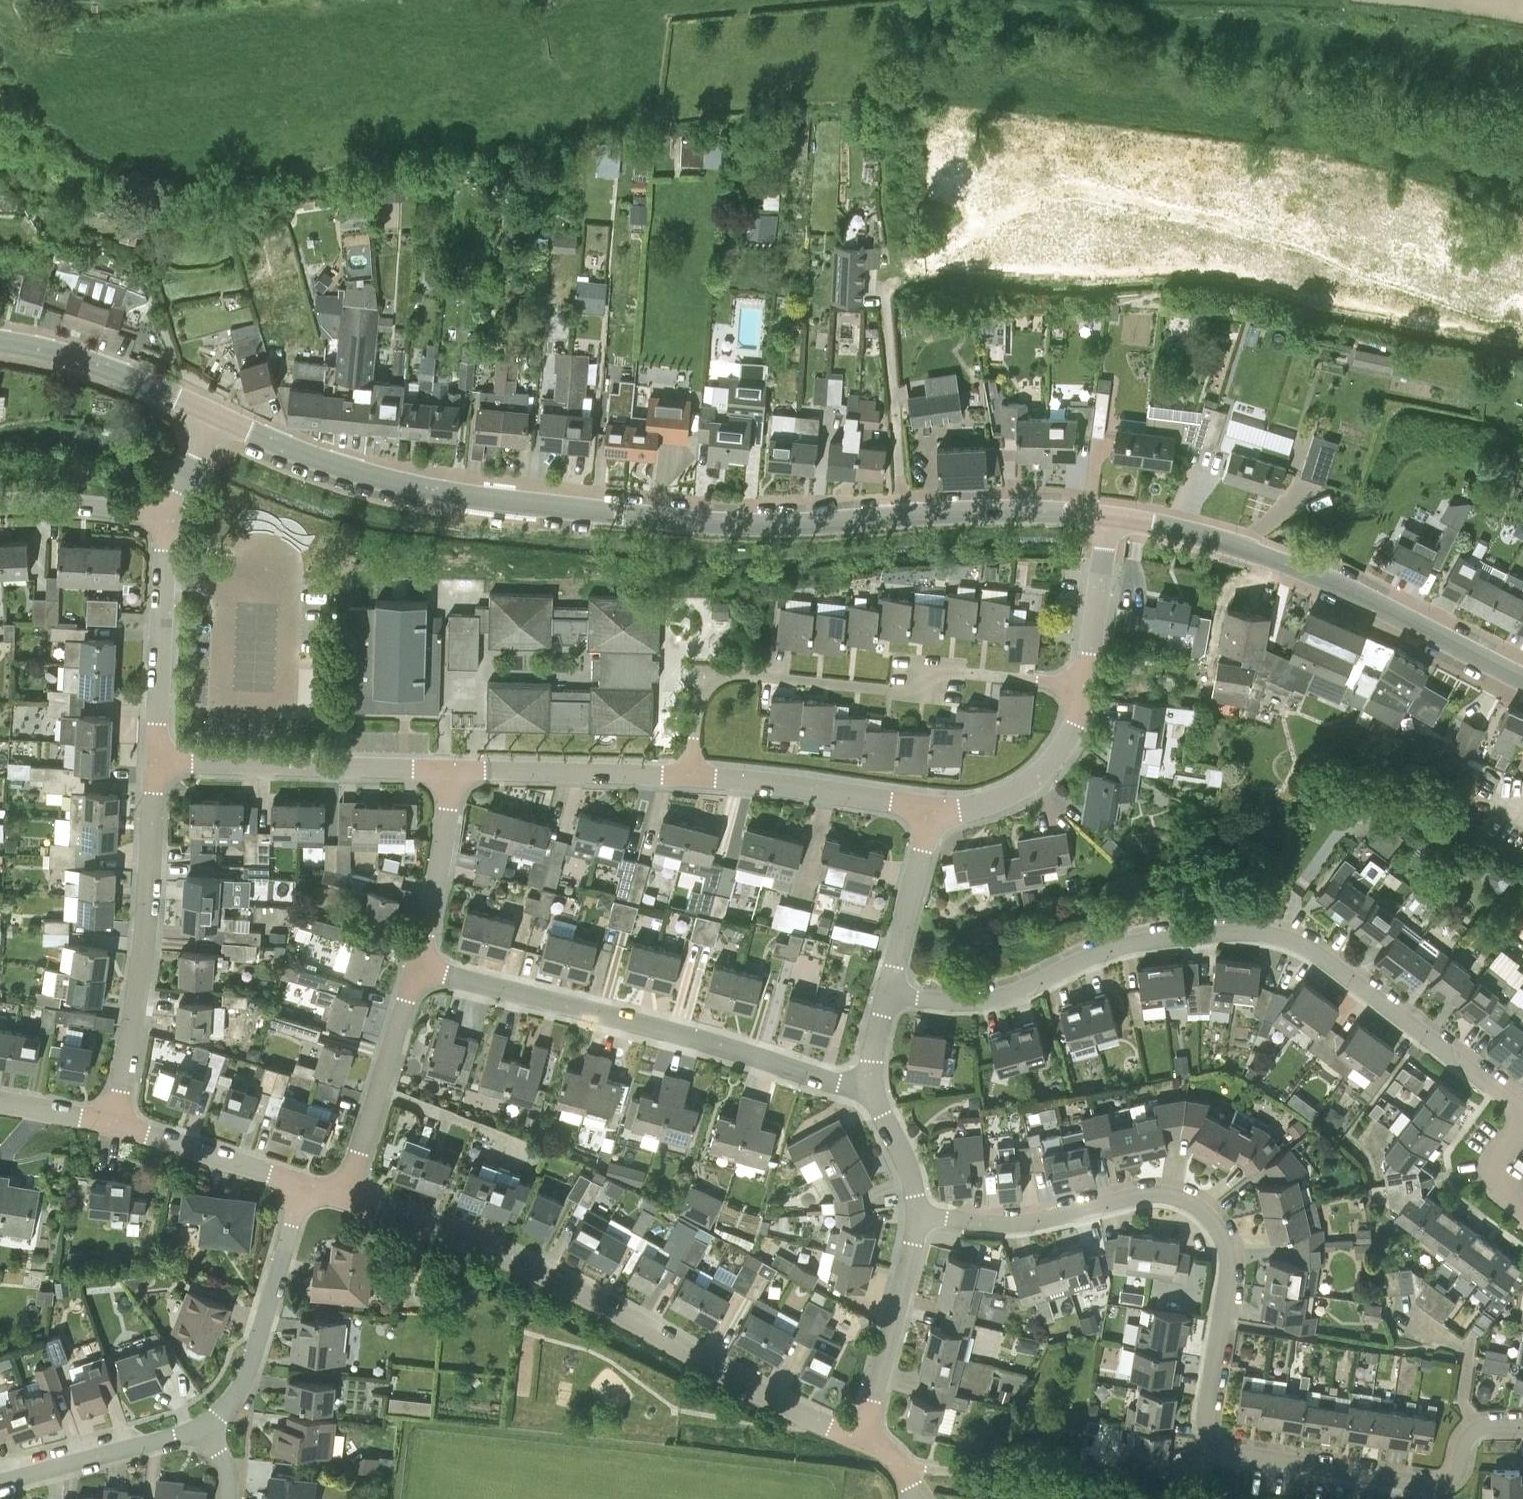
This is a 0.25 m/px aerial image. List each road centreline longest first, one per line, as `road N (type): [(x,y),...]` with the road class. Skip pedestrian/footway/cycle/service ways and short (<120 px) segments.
road 1 (tertiary): [(1110,514),(997,509),(793,525),(675,520),(400,484),(219,417)]
road 2 (residential): [(916,1213),(1017,1224),(1156,1193),(1200,1209),(1221,1233),(1228,1267),(1206,1426),(1232,1453),(1433,1486),(1455,1476),(1476,1430),(1522,1428)]
road 3 (residential): [(1522,1114),(1311,949),(1281,936),(1148,940),(993,1000),(889,992)]
road 4 (residential): [(864,1440),(570,1286),(344,1199)]
road 5 (residential): [(876,1092),(414,964)]
road 6 (residential): [(690,773),(703,688),(729,674),(889,690),(965,673),(1083,686)]
road 7 (tertiary): [(1522,680),(1273,559),(1110,514)]
road 8 (residential): [(112,1124),(149,762)]
road 9 (residential): [(454,770),(149,762)]
road 10 (track): [(900,279),(885,180),(923,0)]
road 11 (unclassified): [(1172,1498),(902,1465)]
road 12 (residential): [(205,1430),(244,1381),(303,1185)]
road 13 (residential): [(344,1199),(414,964)]
road 14 (residential): [(932,811),(690,773)]
road 15 (residential): [(149,762),(165,521)]
road 16 (residential): [(690,773),(454,770)]
road 17 (residential): [(864,1440),(916,1213)]
road 18 (tertiary): [(0,343),(113,371),(219,417)]
road 19 (residential): [(1083,686),(1060,752),(1033,780),(968,810),(932,811)]
road 20 (residential): [(0,1482),(205,1430)]
road 21 (residential): [(303,1185),(112,1124)]
road 22 (residential): [(414,964),(454,770)]
road 23 (residential): [(889,992),(932,811)]
road 24 (residential): [(0,500),(60,498),(165,521)]
road 25 (residential): [(1104,558),(1083,686)]
road 26 (residential): [(916,1213),(908,1164),(876,1092)]

